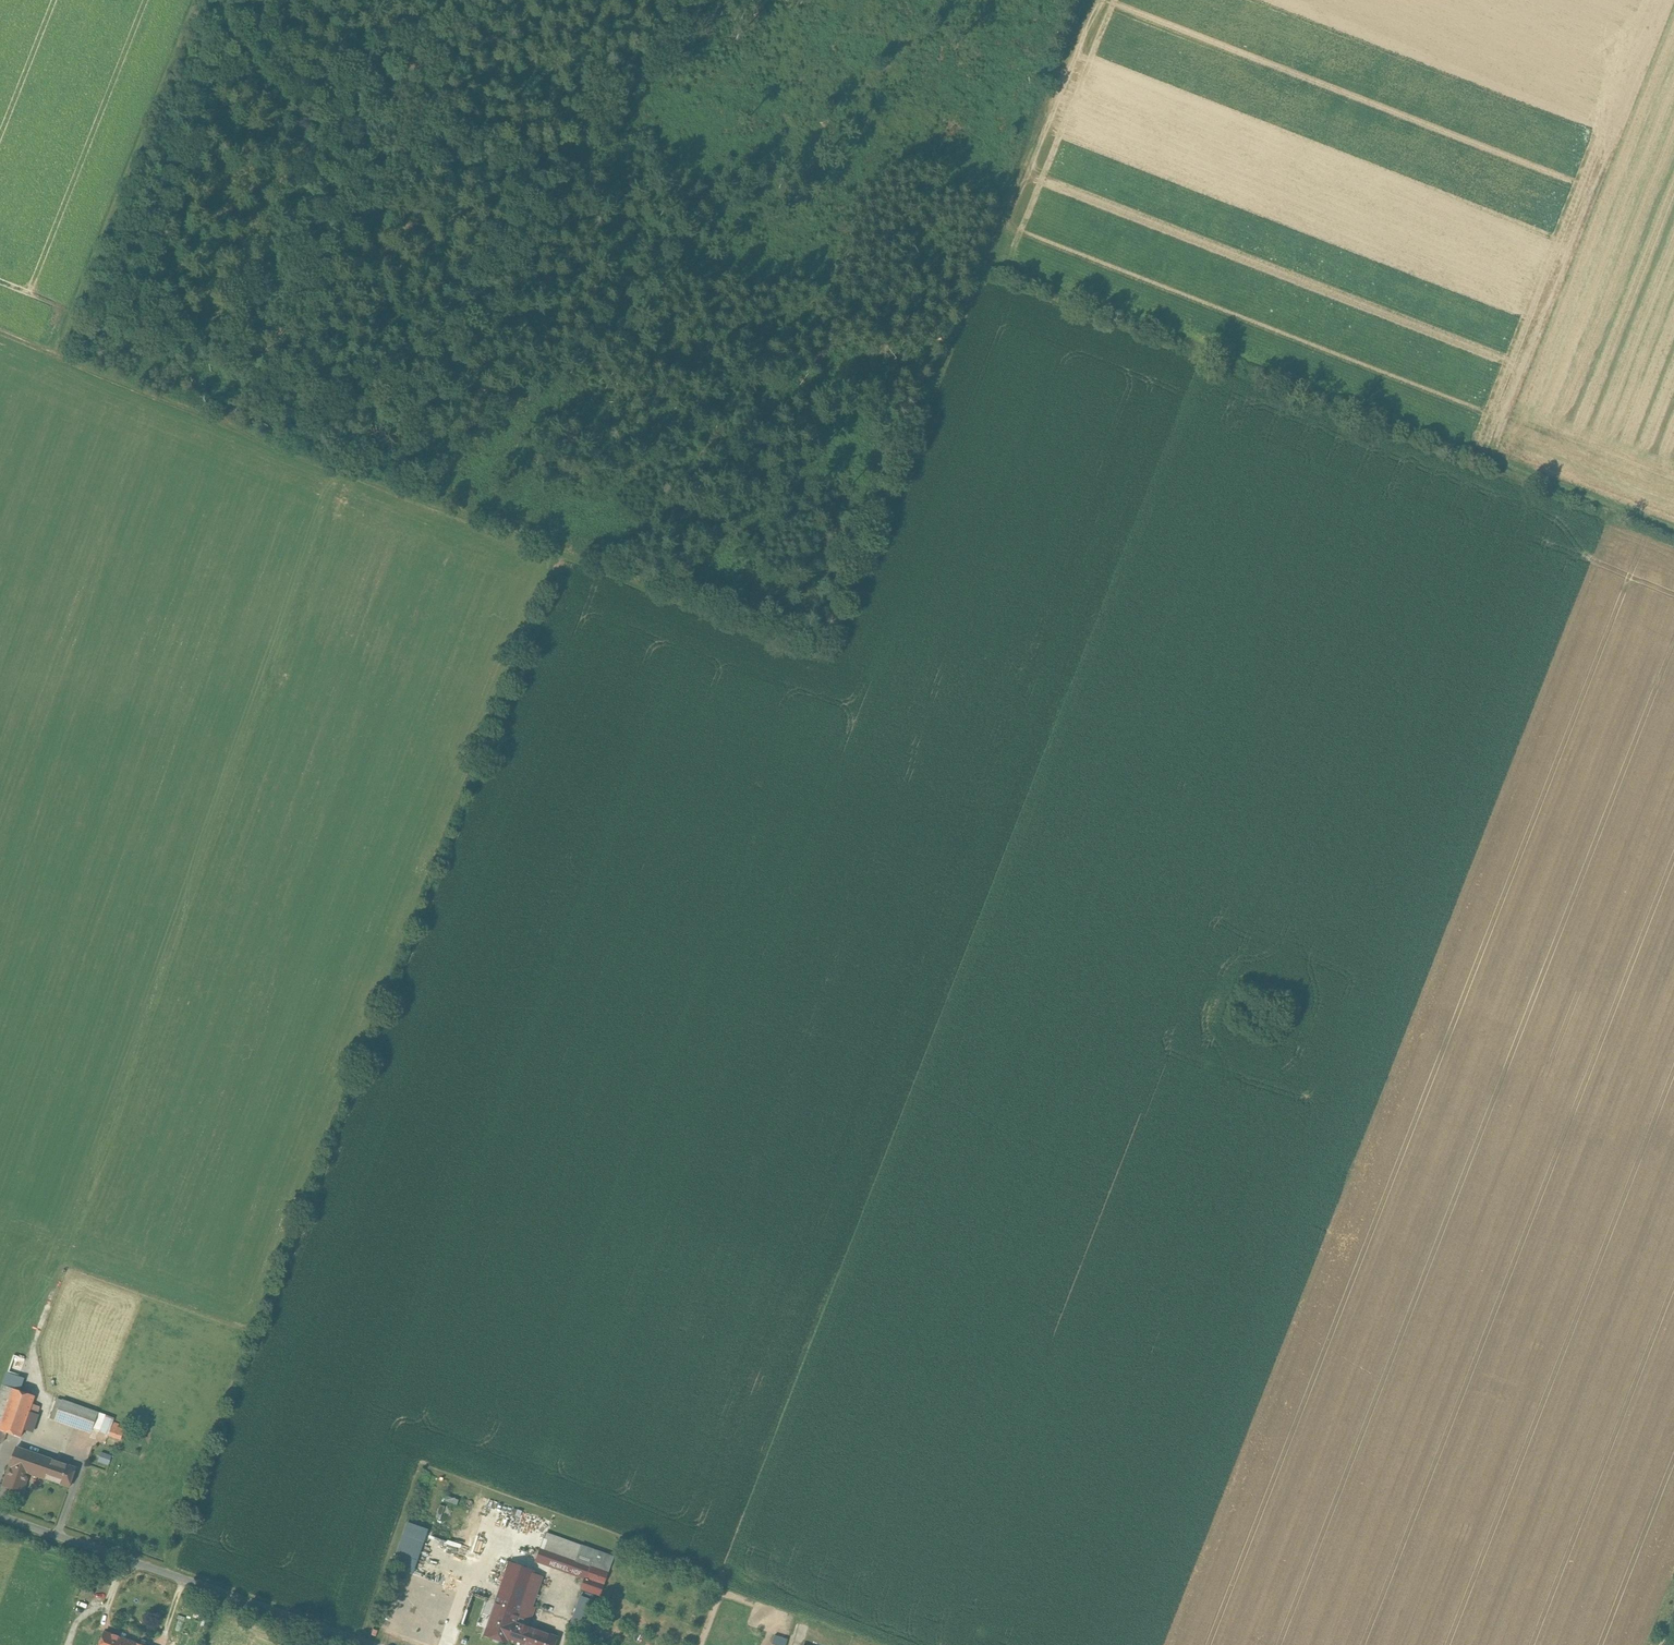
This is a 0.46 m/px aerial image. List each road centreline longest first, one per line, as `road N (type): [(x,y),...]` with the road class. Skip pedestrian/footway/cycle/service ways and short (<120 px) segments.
road 1 (track): [(0,332),(348,467),(55,1291)]
road 2 (unclassified): [(0,1513),(381,1644)]
road 3 (track): [(1082,0),(973,265)]

